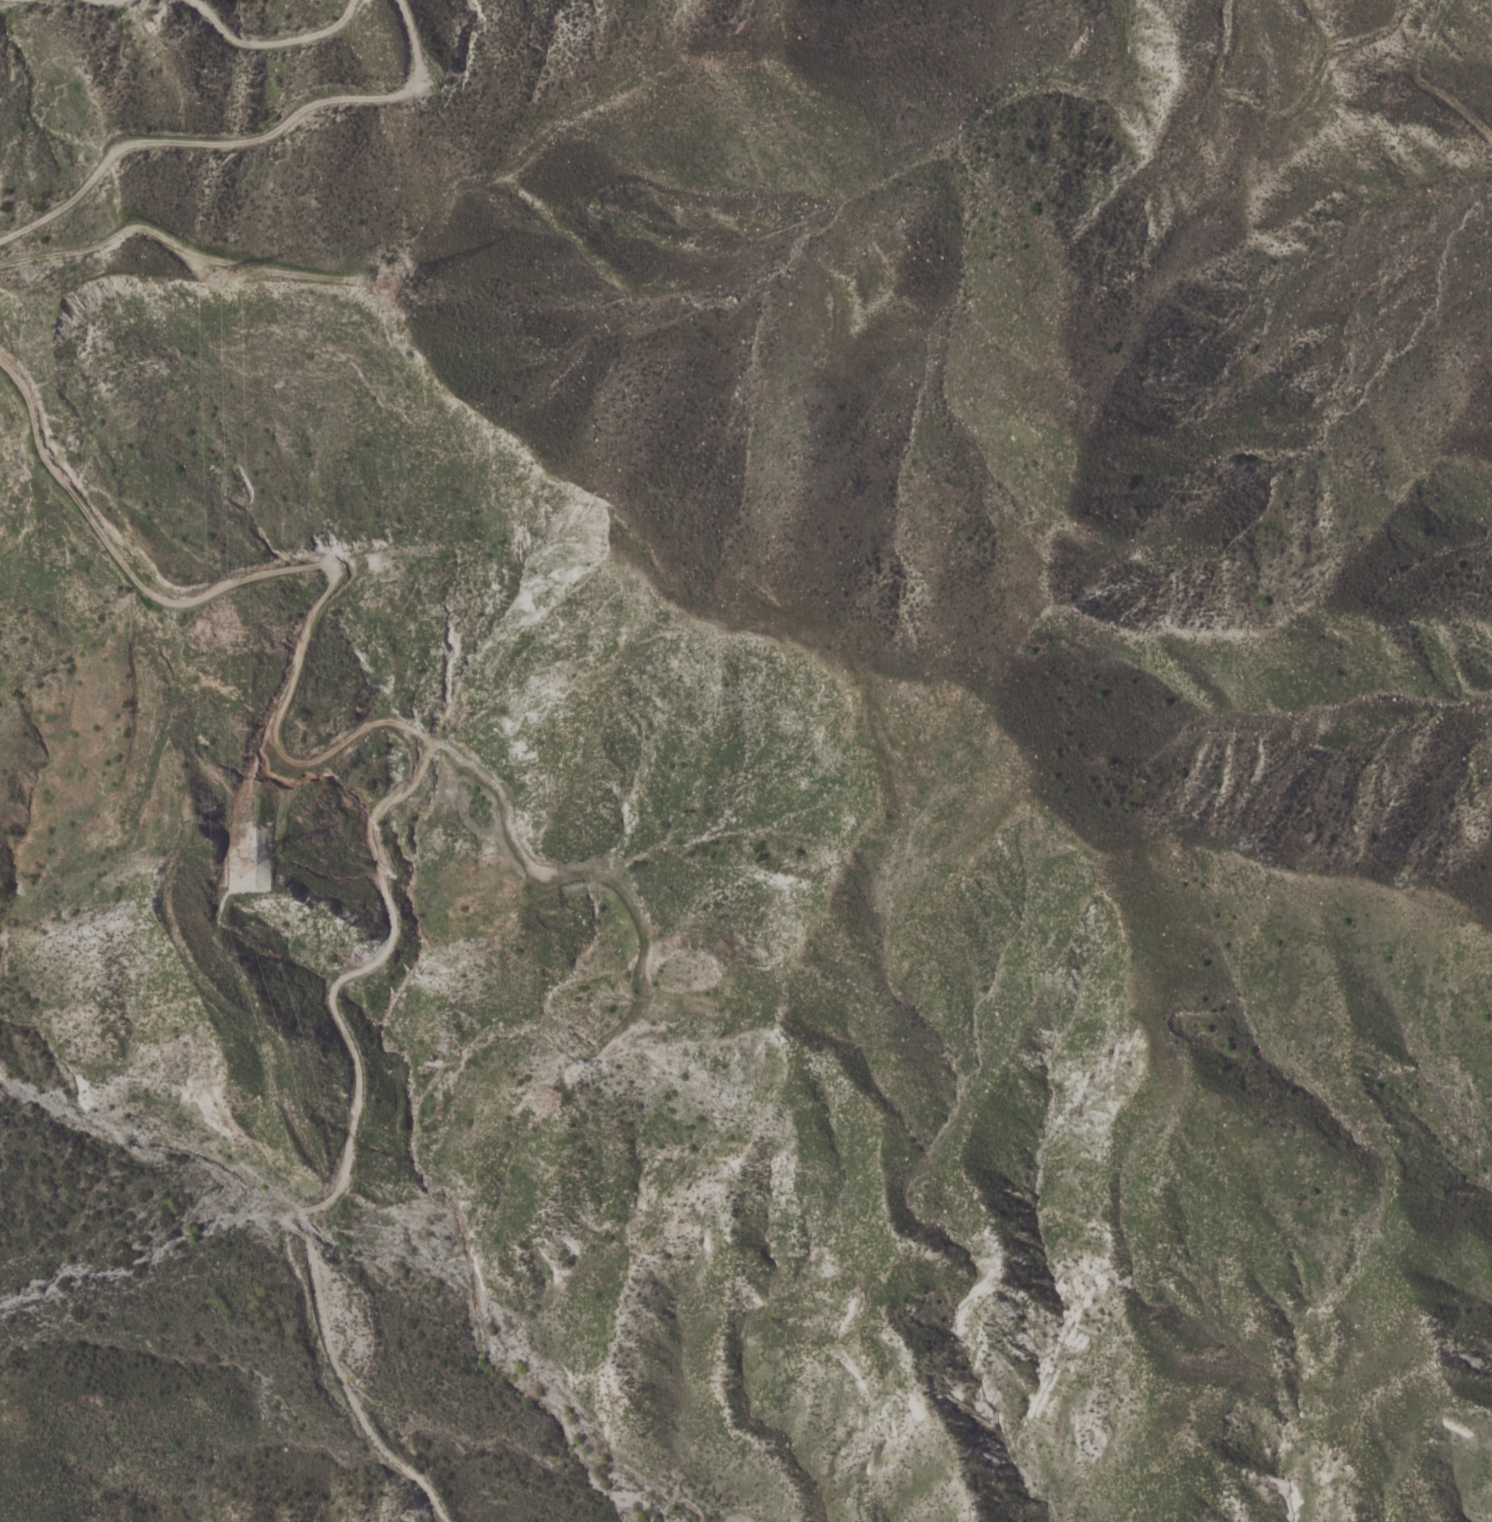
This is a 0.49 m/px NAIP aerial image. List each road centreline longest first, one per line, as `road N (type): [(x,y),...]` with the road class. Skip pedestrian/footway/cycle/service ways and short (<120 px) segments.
road 1 (track): [(0,359),(25,392),(59,477),(151,590),(199,598),(263,571),(321,559),(344,570),(307,627),(272,738),(287,764),(304,765),(378,723),(399,724),(419,740),(418,782),(369,822),(391,910),(390,946),(331,986),(327,1001),(358,1074),(339,1189),(285,1218),(313,1247),(324,1331),(343,1384),(390,1458),(431,1488),(444,1521)]
road 2 (track): [(403,0),(418,57),(412,85),(392,99),(326,97),(253,142),(124,145),(69,203),(0,239)]
road 3 (track): [(190,0),(231,37),(271,44),(326,34),(356,0)]

